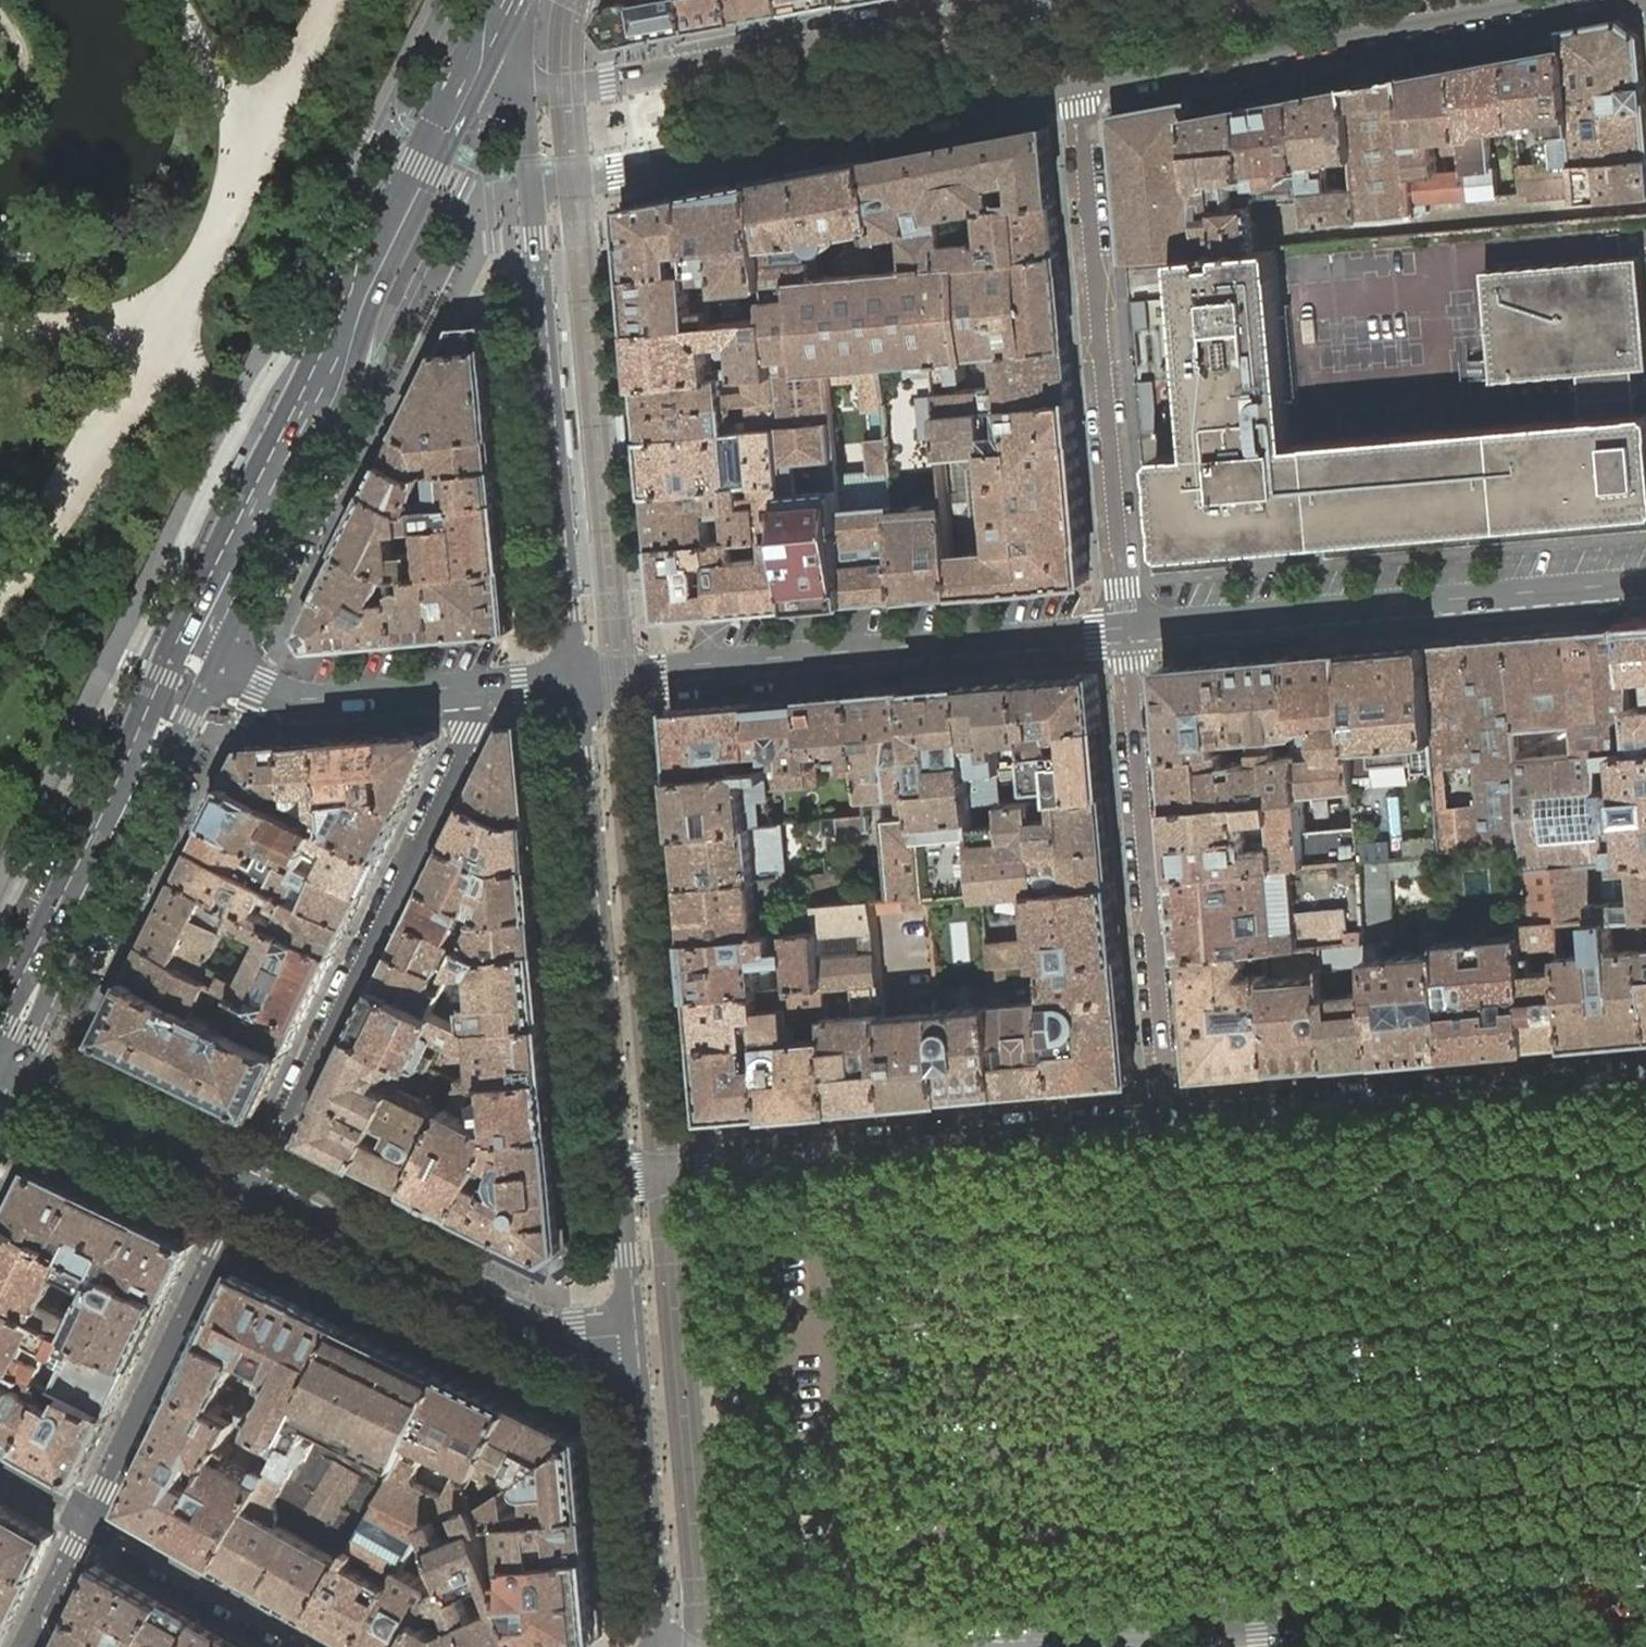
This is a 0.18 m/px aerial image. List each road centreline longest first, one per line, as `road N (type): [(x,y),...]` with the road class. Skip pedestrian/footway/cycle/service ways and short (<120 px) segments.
road 1 (tertiary): [(1645,1591),(985,1646)]
road 2 (residential): [(531,192),(612,183),(1077,88)]
road 3 (residential): [(1169,1124),(618,1174)]
road 4 (tertiary): [(575,676),(1125,629)]
road 5 (residential): [(474,684),(478,722),(253,1181)]
road 6 (residential): [(1125,629),(1077,88)]
road 7 (secondary): [(231,542),(0,1019)]
road 8 (tertiary): [(1125,629),(1645,584)]
road 9 (residential): [(618,1174),(575,676)]
road 10 (residential): [(1169,1124),(1125,629)]
road 11 (residential): [(575,676),(531,192)]
road 12 (residential): [(1645,1081),(1169,1124)]
road 13 (residential): [(1077,88),(1545,0)]
road 14 (residential): [(974,11),(523,94)]
road 15 (secondary): [(17,1065),(210,676)]
road 16 (residential): [(253,1181),(577,1340),(630,1335)]
road 17 (secondary): [(474,71),(287,436)]
road 18 (residential): [(253,1181),(87,1520)]
road 19 (residential): [(657,1646),(630,1335)]
road 20 (tertiary): [(210,676),(254,698),(474,684)]
road 21 (residential): [(17,1065),(253,1181)]
road 22 (secondary): [(210,676),(300,495),(287,436)]
road 23 (residential): [(87,1520),(310,1646)]
road 24 (residential): [(630,1335),(618,1174)]
road 25 (residential): [(25,1646),(87,1520)]
road 26 (tertiary): [(231,542),(206,646),(210,676)]
road 27 (secondary): [(287,436),(231,542)]

